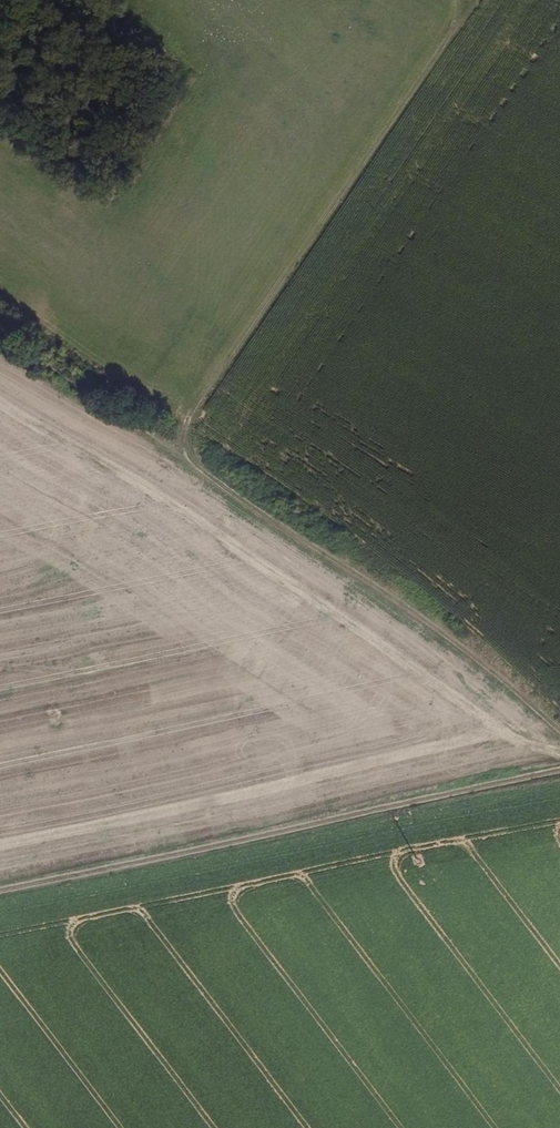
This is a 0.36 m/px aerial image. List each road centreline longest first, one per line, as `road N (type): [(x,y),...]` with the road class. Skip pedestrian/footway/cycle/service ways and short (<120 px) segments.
road 1 (track): [(0,333),(433,621),(559,731)]
road 2 (track): [(559,773),(0,889)]
road 3 (track): [(187,454),(189,397),(409,84),(434,43),(438,0)]

